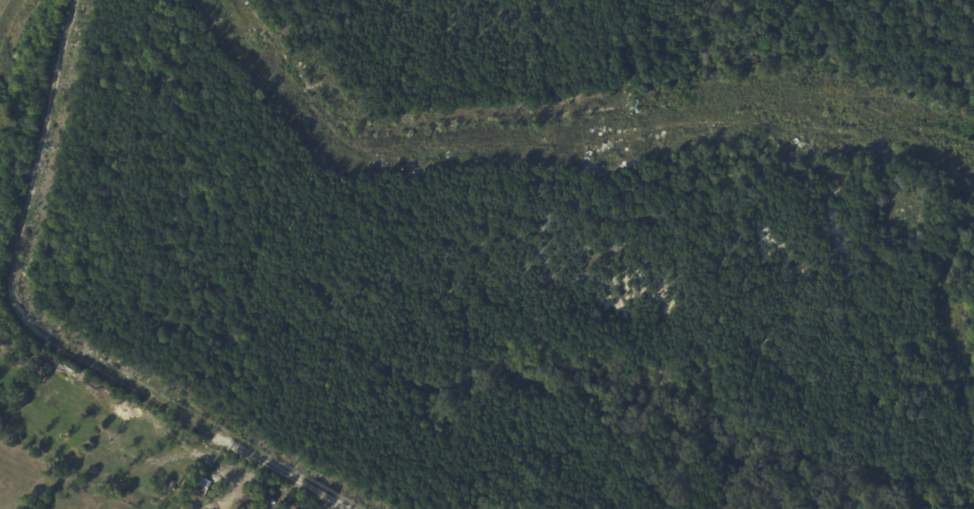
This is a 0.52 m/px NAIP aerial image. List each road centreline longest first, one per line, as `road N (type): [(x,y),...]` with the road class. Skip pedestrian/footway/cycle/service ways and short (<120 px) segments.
road 1 (track): [(226,0),(338,134),(361,150),(575,142),(696,122),(926,143),(973,171)]
road 2 (residential): [(354,508),(224,433)]

